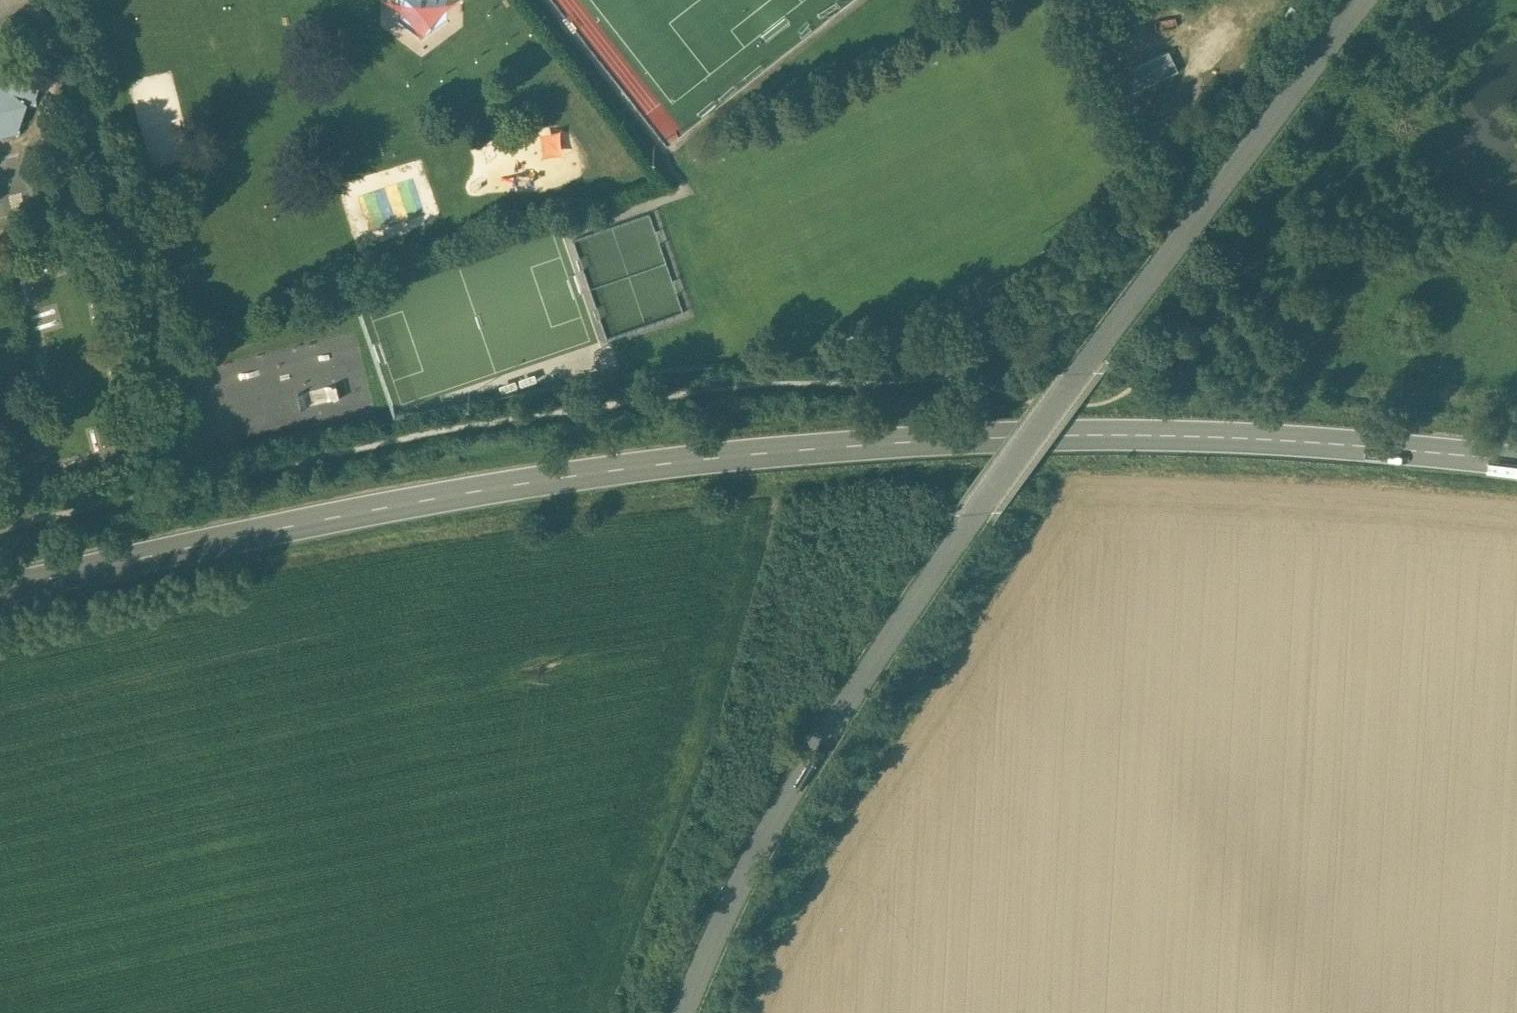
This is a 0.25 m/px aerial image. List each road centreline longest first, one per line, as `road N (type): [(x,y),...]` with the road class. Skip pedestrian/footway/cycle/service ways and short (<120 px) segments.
road 1 (secondary): [(1516,460),(1214,437),(817,447),(468,492),(0,590)]
road 2 (residential): [(1362,0),(969,514)]
road 3 (unclassified): [(969,514),(834,709),(734,887),(682,1012)]
road 4 (residential): [(71,120),(57,50),(27,0)]

